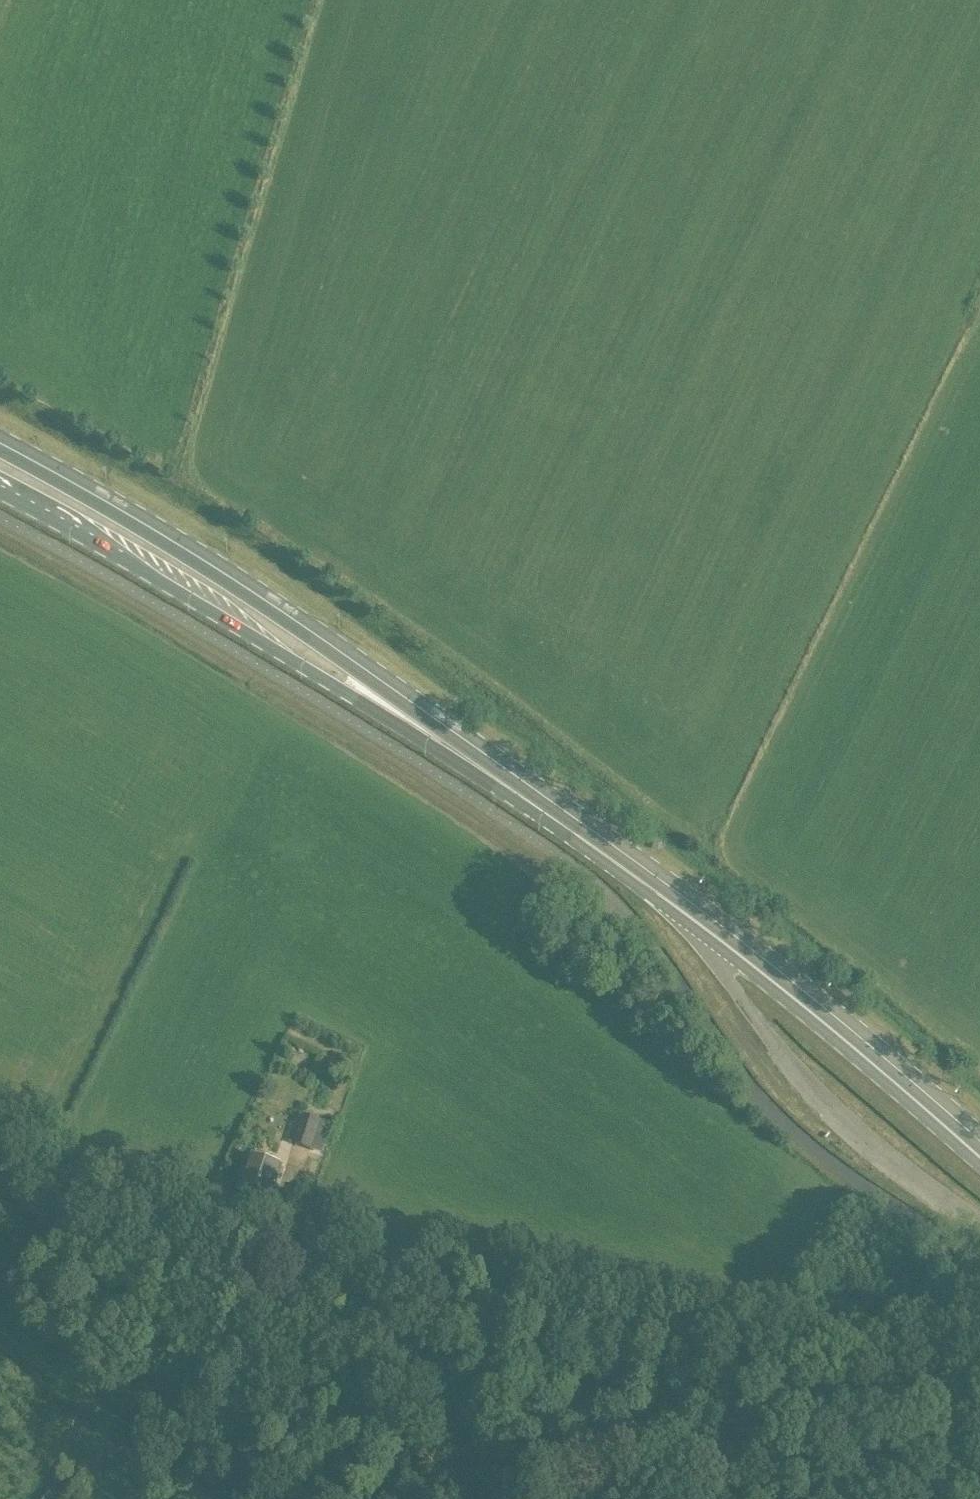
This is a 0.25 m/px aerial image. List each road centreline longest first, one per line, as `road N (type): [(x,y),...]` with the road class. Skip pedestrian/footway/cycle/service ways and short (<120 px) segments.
road 1 (track): [(979,1409),(499,1295),(0,1155)]
road 2 (primary): [(979,1158),(791,995),(415,719)]
road 3 (primary): [(415,719),(222,572),(0,445)]
road 4 (primary): [(0,488),(329,683),(415,719)]
road 5 (track): [(0,1313),(112,1410),(241,1498)]

